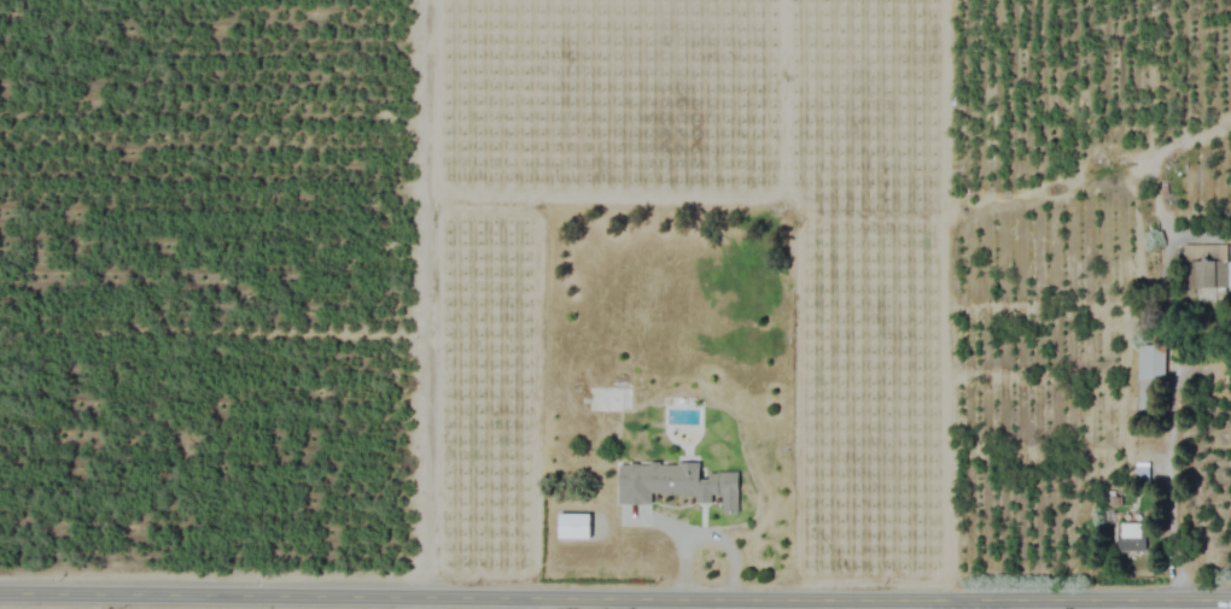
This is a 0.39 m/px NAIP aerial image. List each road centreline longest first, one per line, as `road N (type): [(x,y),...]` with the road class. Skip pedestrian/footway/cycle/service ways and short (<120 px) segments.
road 1 (secondary): [(0,592),(1230,599)]
road 2 (residential): [(426,0),(424,595)]

